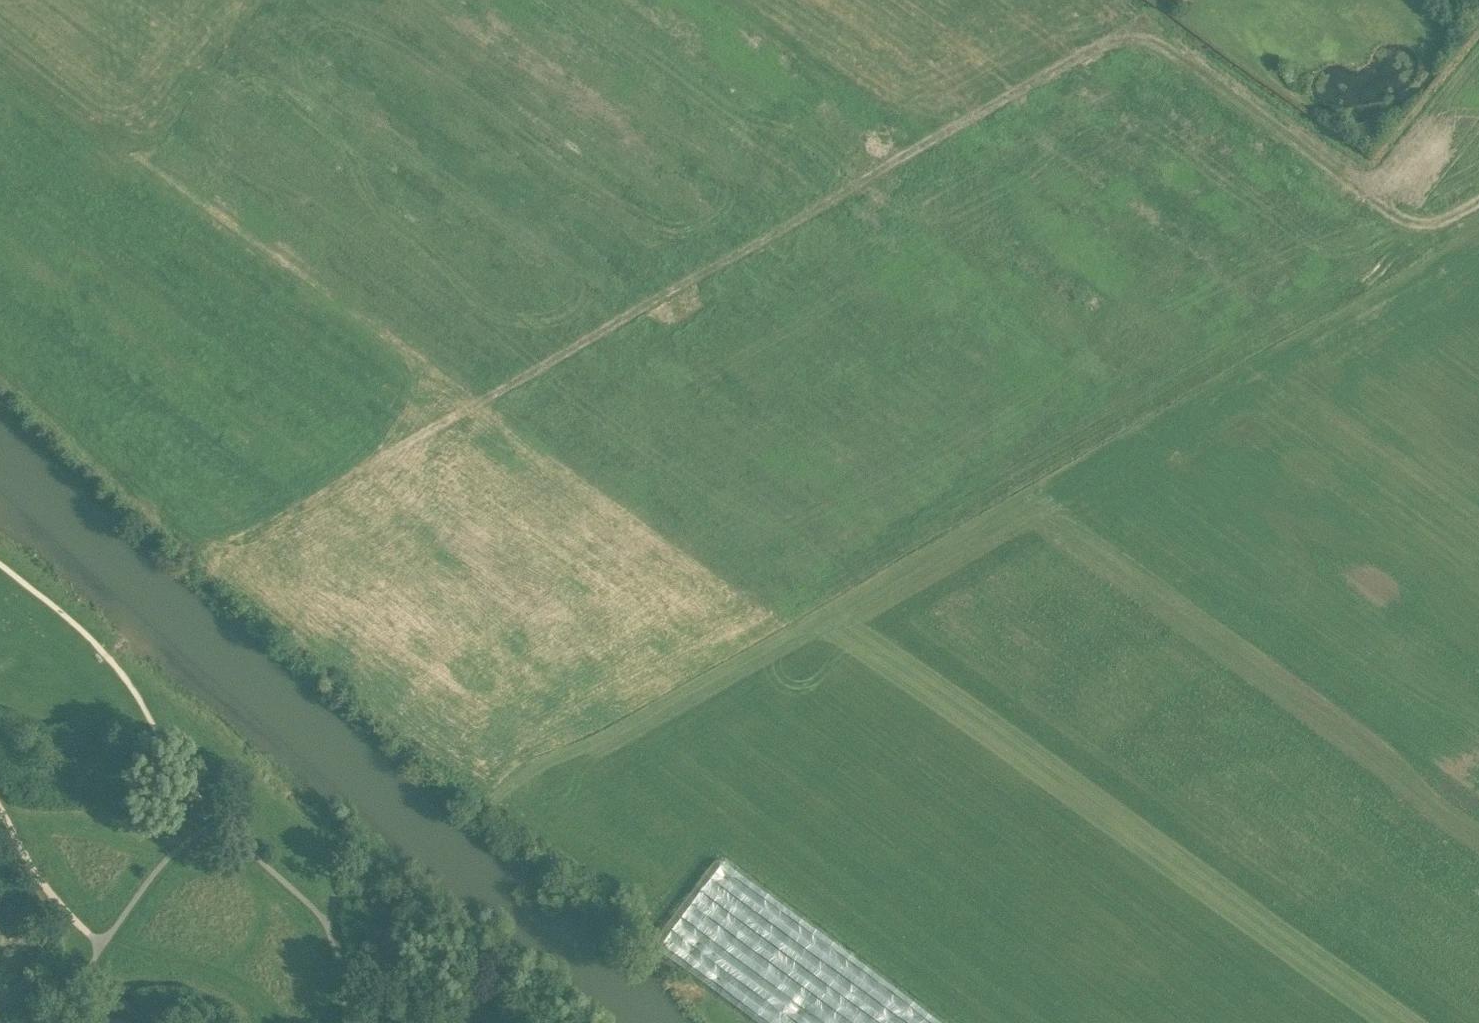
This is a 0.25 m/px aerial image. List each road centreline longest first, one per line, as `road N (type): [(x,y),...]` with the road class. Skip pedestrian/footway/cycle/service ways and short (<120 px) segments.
road 1 (track): [(1478,201),(1434,222),(1404,218),(1179,60),(1151,45),(1111,44),(222,558)]

